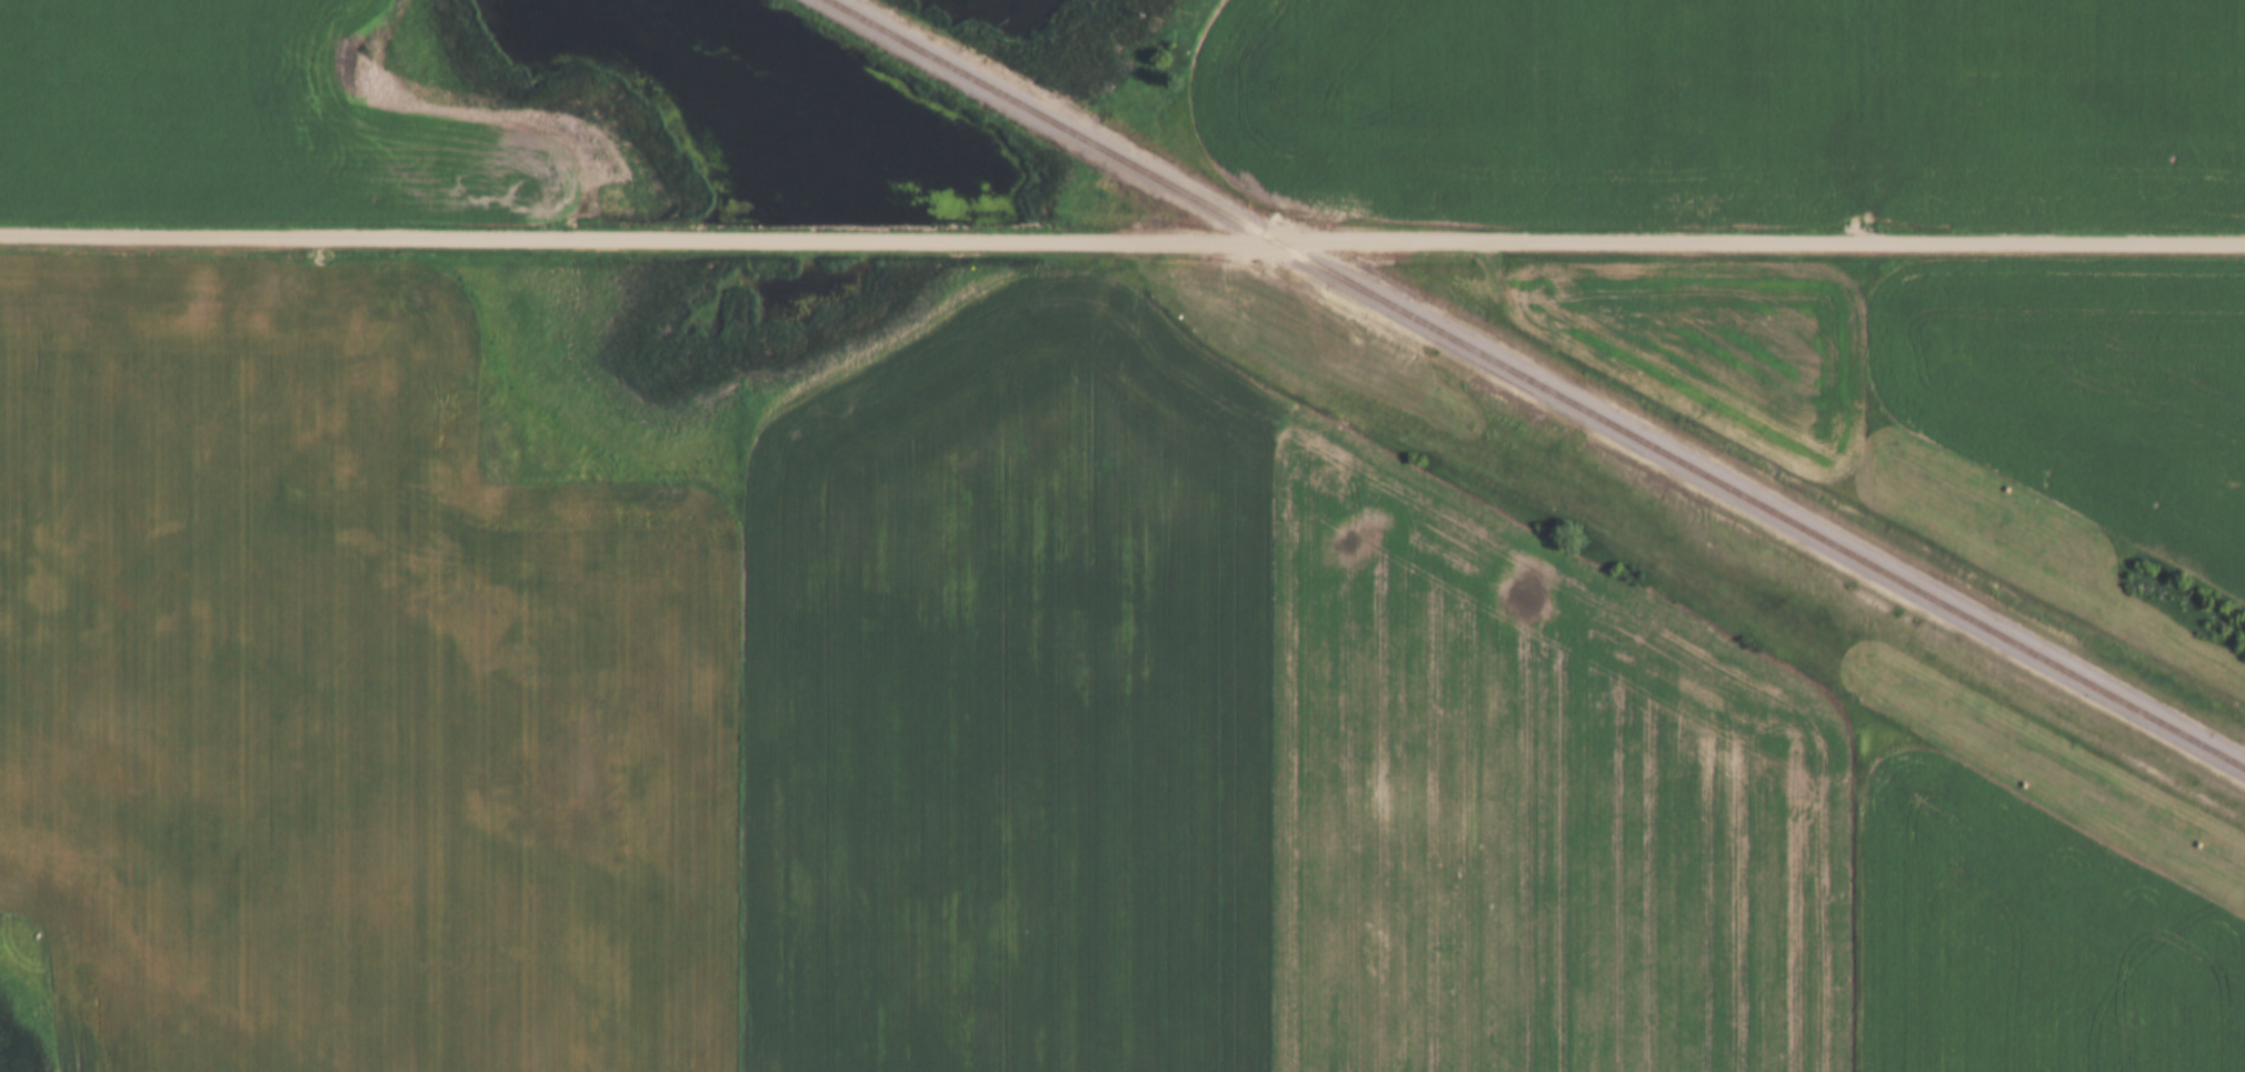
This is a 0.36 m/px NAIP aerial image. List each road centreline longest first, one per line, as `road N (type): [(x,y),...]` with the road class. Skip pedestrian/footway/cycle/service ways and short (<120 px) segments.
road 1 (residential): [(2244,243),(0,233)]

